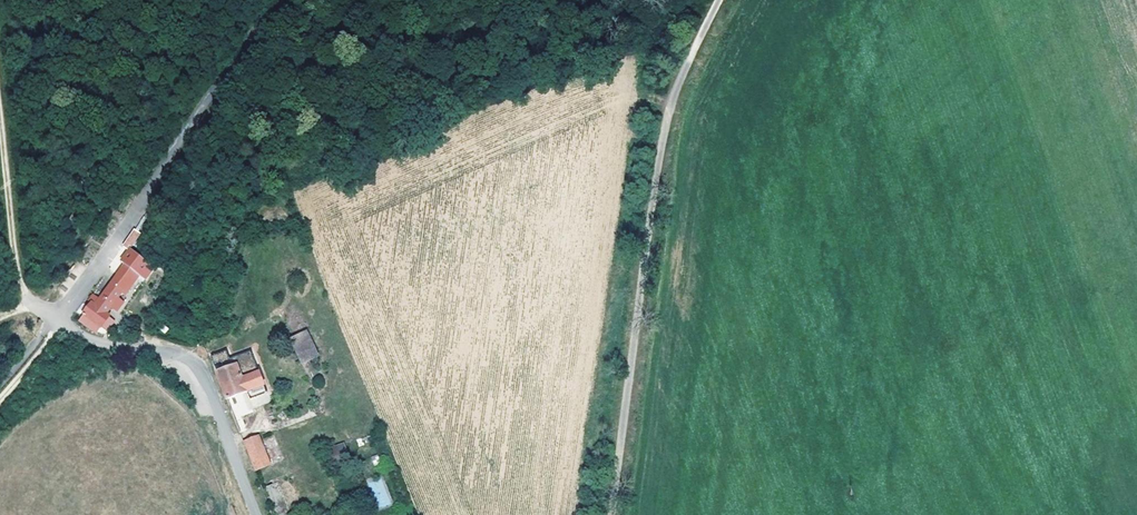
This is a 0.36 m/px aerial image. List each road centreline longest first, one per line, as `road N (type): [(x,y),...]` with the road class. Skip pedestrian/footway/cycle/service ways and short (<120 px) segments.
road 1 (unclassified): [(612,514),(670,111),(720,0)]
road 2 (tertiary): [(60,317),(97,341),(191,360),(210,389),(255,514)]
road 3 (track): [(0,103),(19,283),(60,317)]
road 4 (track): [(154,182),(171,177),(295,0)]
road 5 (unclassified): [(60,317),(154,182)]

